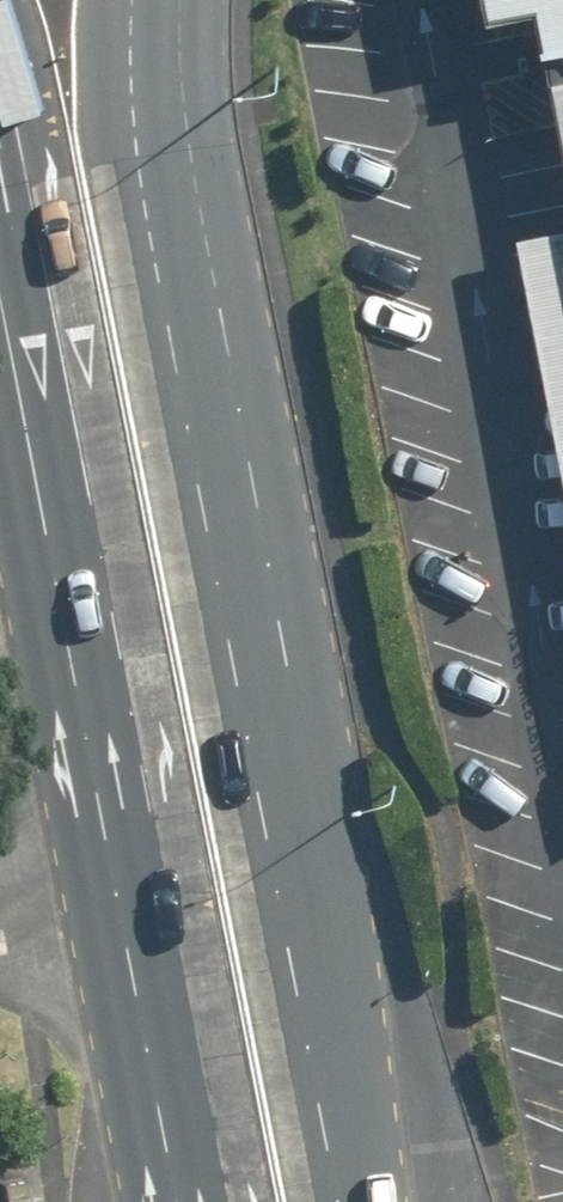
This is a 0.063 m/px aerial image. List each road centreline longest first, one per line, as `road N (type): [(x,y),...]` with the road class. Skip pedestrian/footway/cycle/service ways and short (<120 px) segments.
road 1 (primary): [(148,0),(159,152),(288,805),(338,1201)]
road 2 (primary): [(194,1201),(0,191)]

